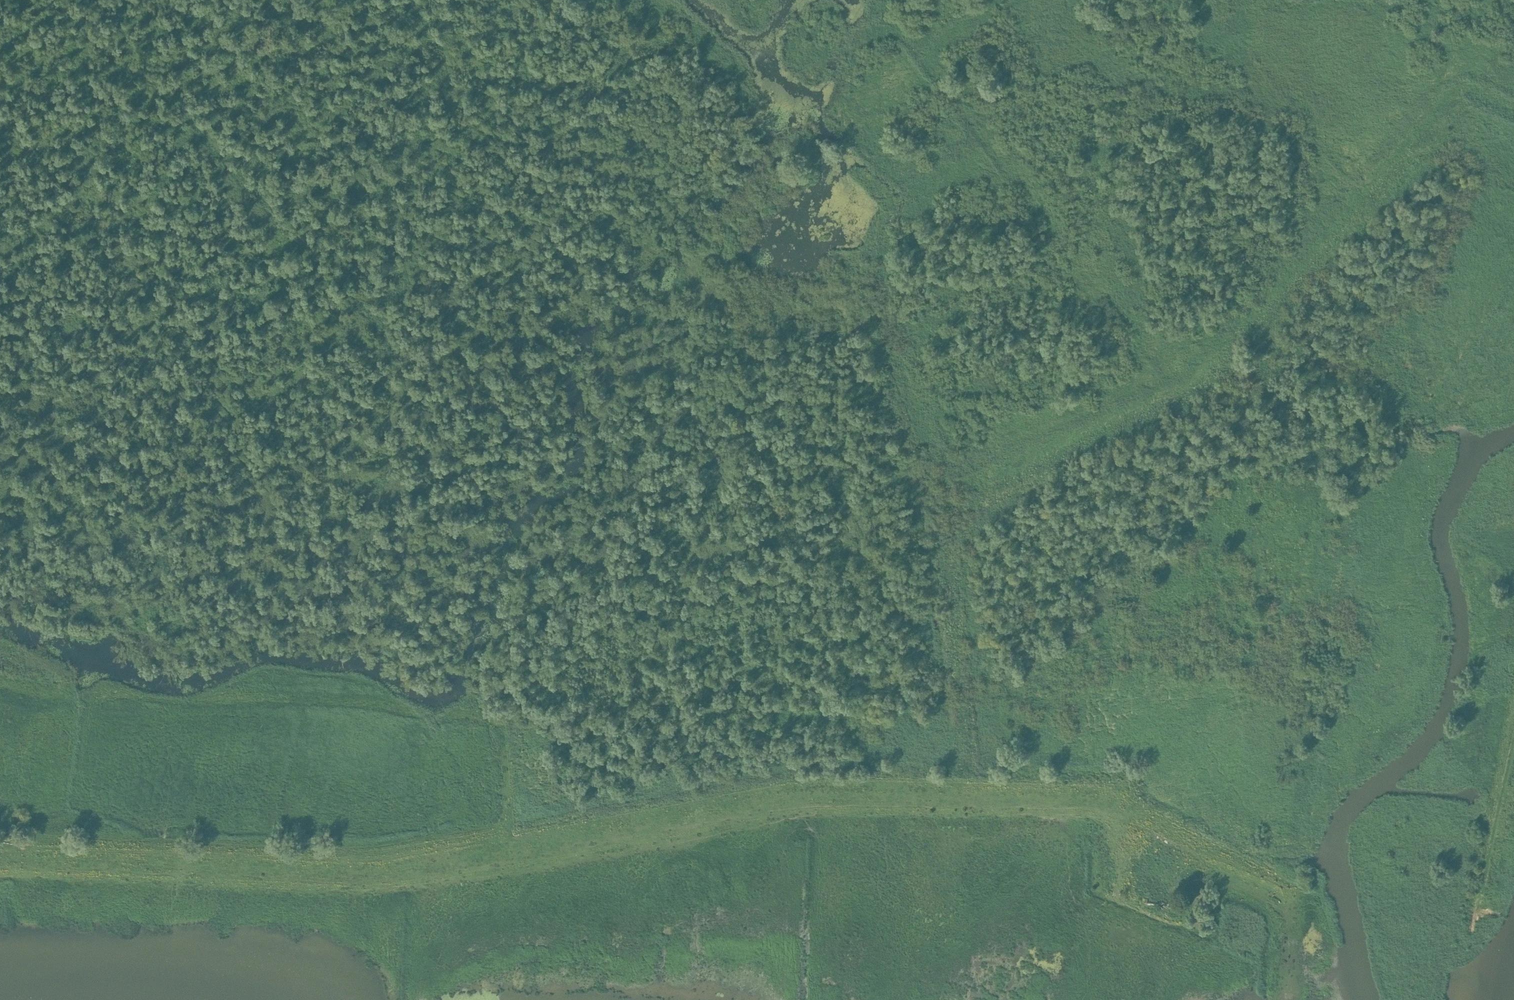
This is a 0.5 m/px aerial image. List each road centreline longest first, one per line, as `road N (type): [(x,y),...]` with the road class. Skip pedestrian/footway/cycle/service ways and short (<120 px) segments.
road 1 (track): [(1513,735),(1481,894)]

